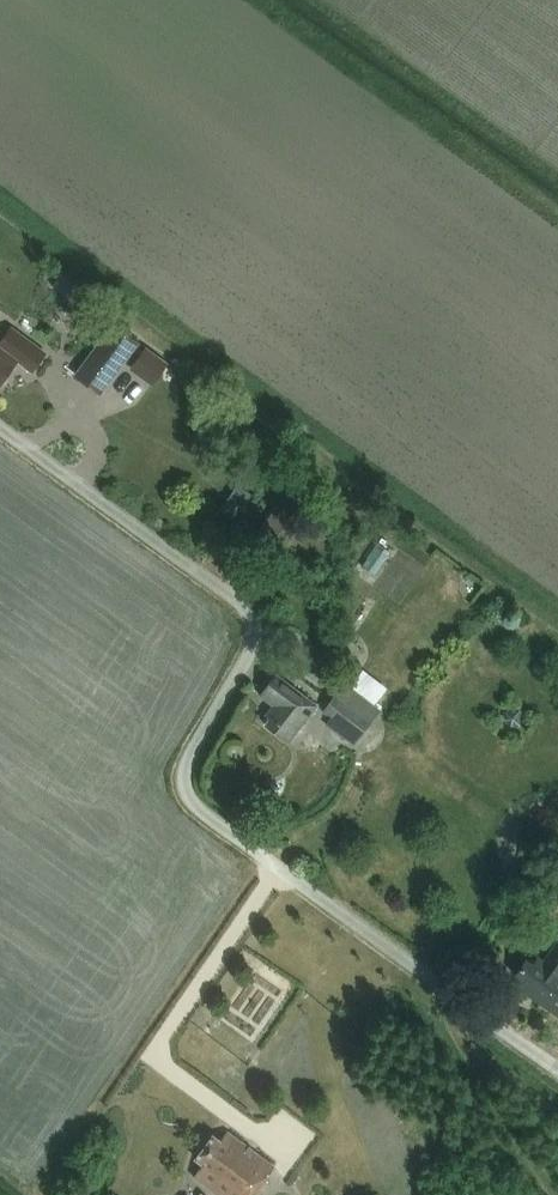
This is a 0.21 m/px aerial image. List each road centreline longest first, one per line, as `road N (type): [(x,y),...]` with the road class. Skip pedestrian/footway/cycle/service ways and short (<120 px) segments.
road 1 (unclassified): [(557,1067),(190,797),(187,763),(254,648),(247,608),(0,426)]

